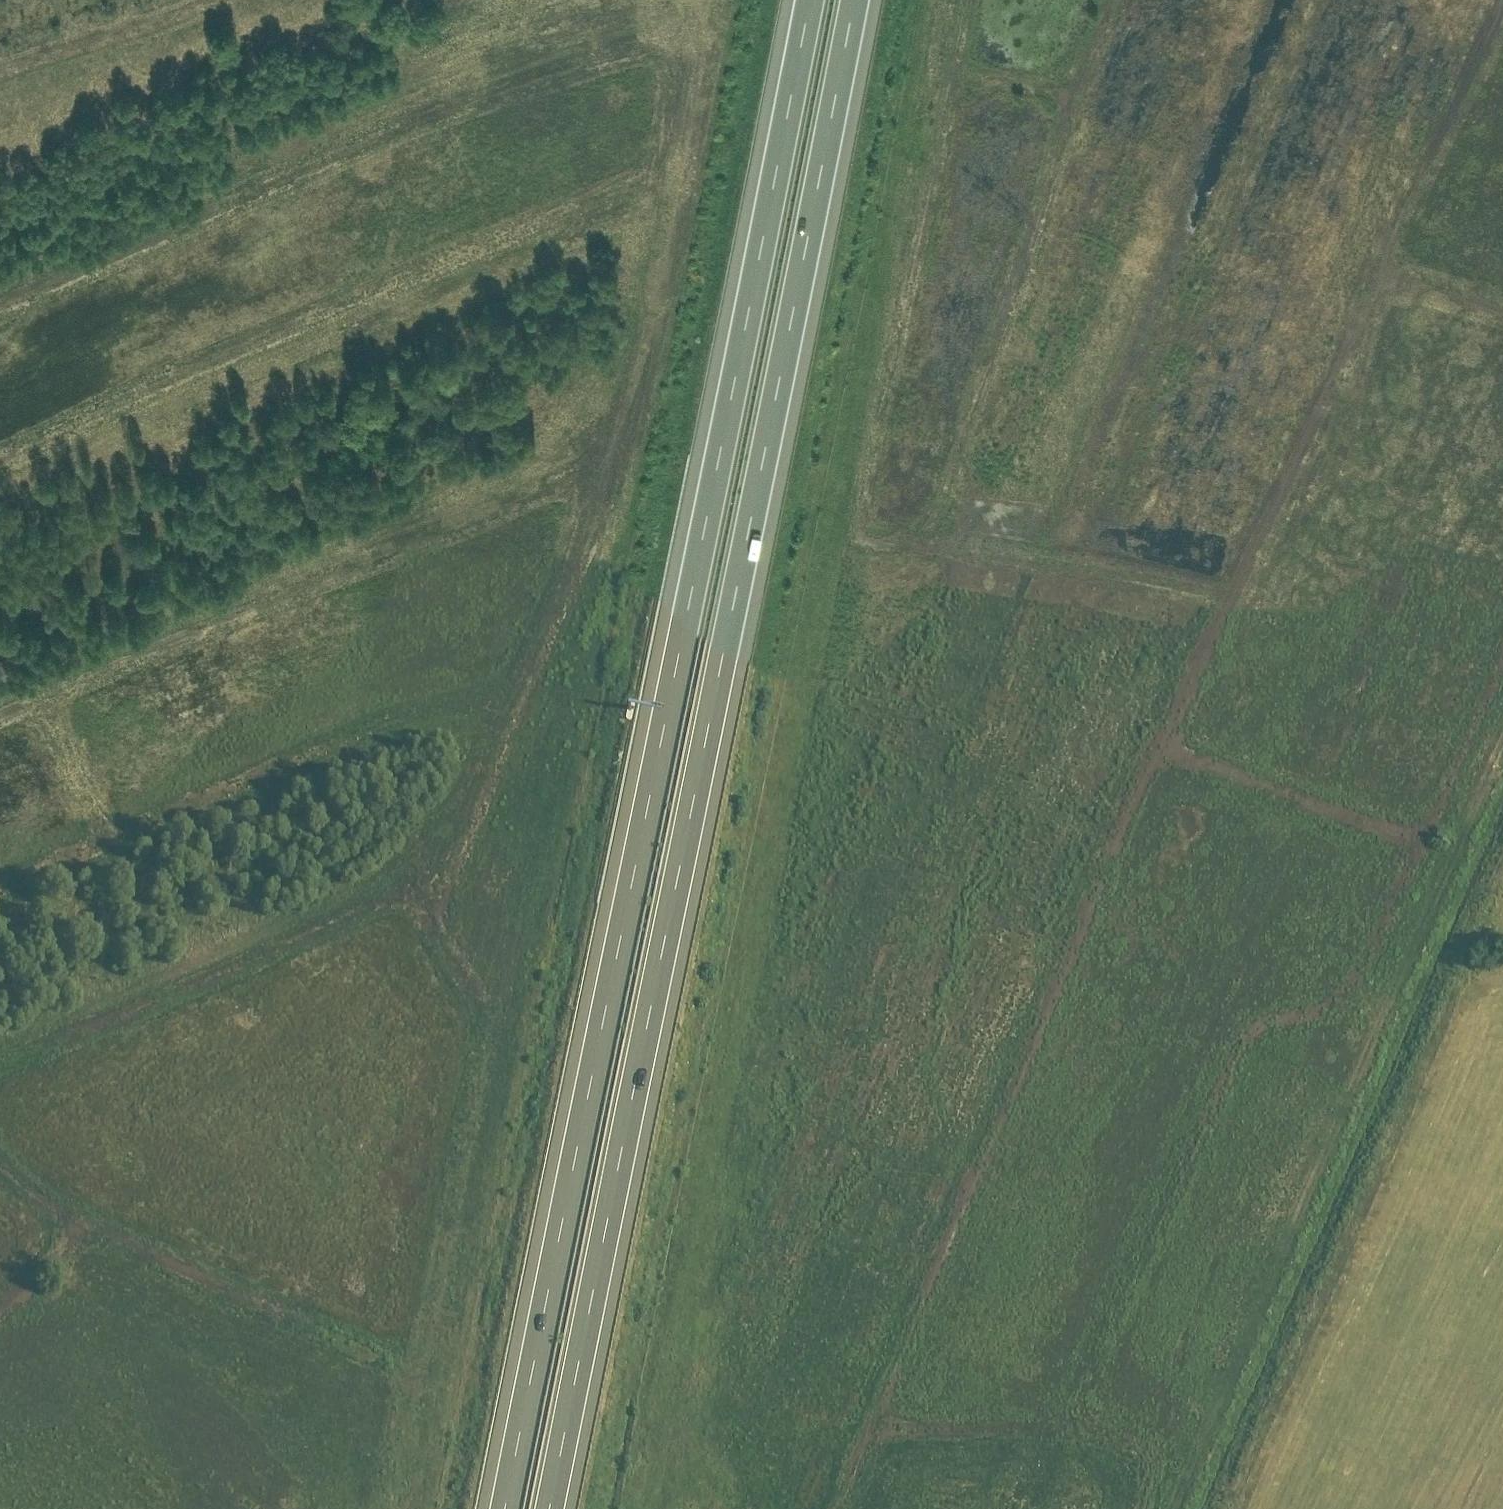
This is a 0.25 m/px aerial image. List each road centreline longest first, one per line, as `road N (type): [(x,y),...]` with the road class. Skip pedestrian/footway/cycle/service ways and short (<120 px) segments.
road 1 (motorway): [(551,1508),(856,0)]
road 2 (motorway): [(809,0),(505,1508)]

